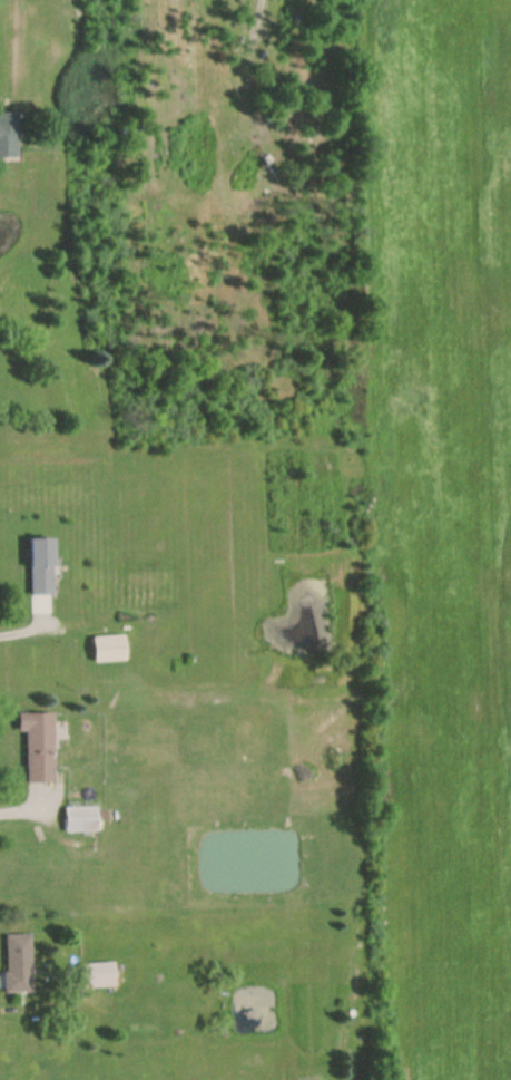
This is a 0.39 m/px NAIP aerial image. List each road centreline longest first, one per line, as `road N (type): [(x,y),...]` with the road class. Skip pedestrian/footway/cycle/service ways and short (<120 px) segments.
road 1 (residential): [(360,393),(346,0)]

